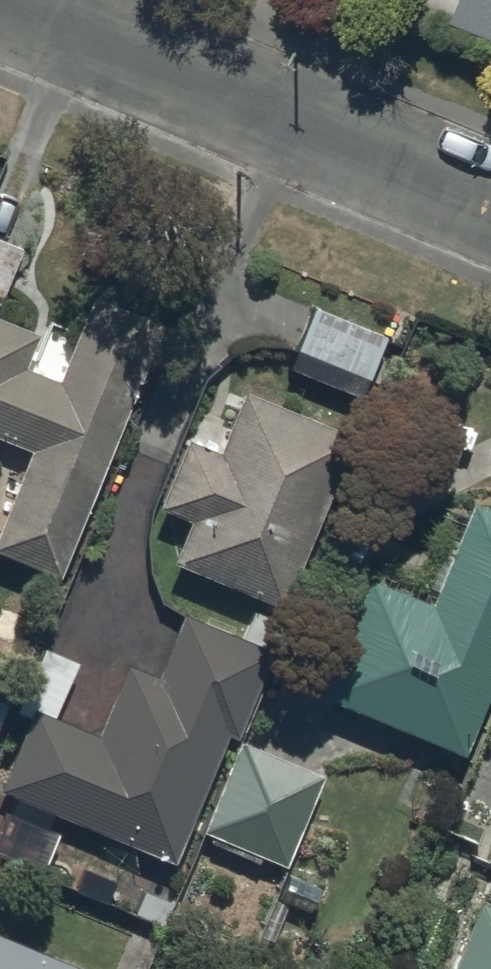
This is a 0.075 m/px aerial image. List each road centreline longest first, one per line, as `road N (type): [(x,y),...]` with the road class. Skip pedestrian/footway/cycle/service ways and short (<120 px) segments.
road 1 (residential): [(0,1),(490,204)]

